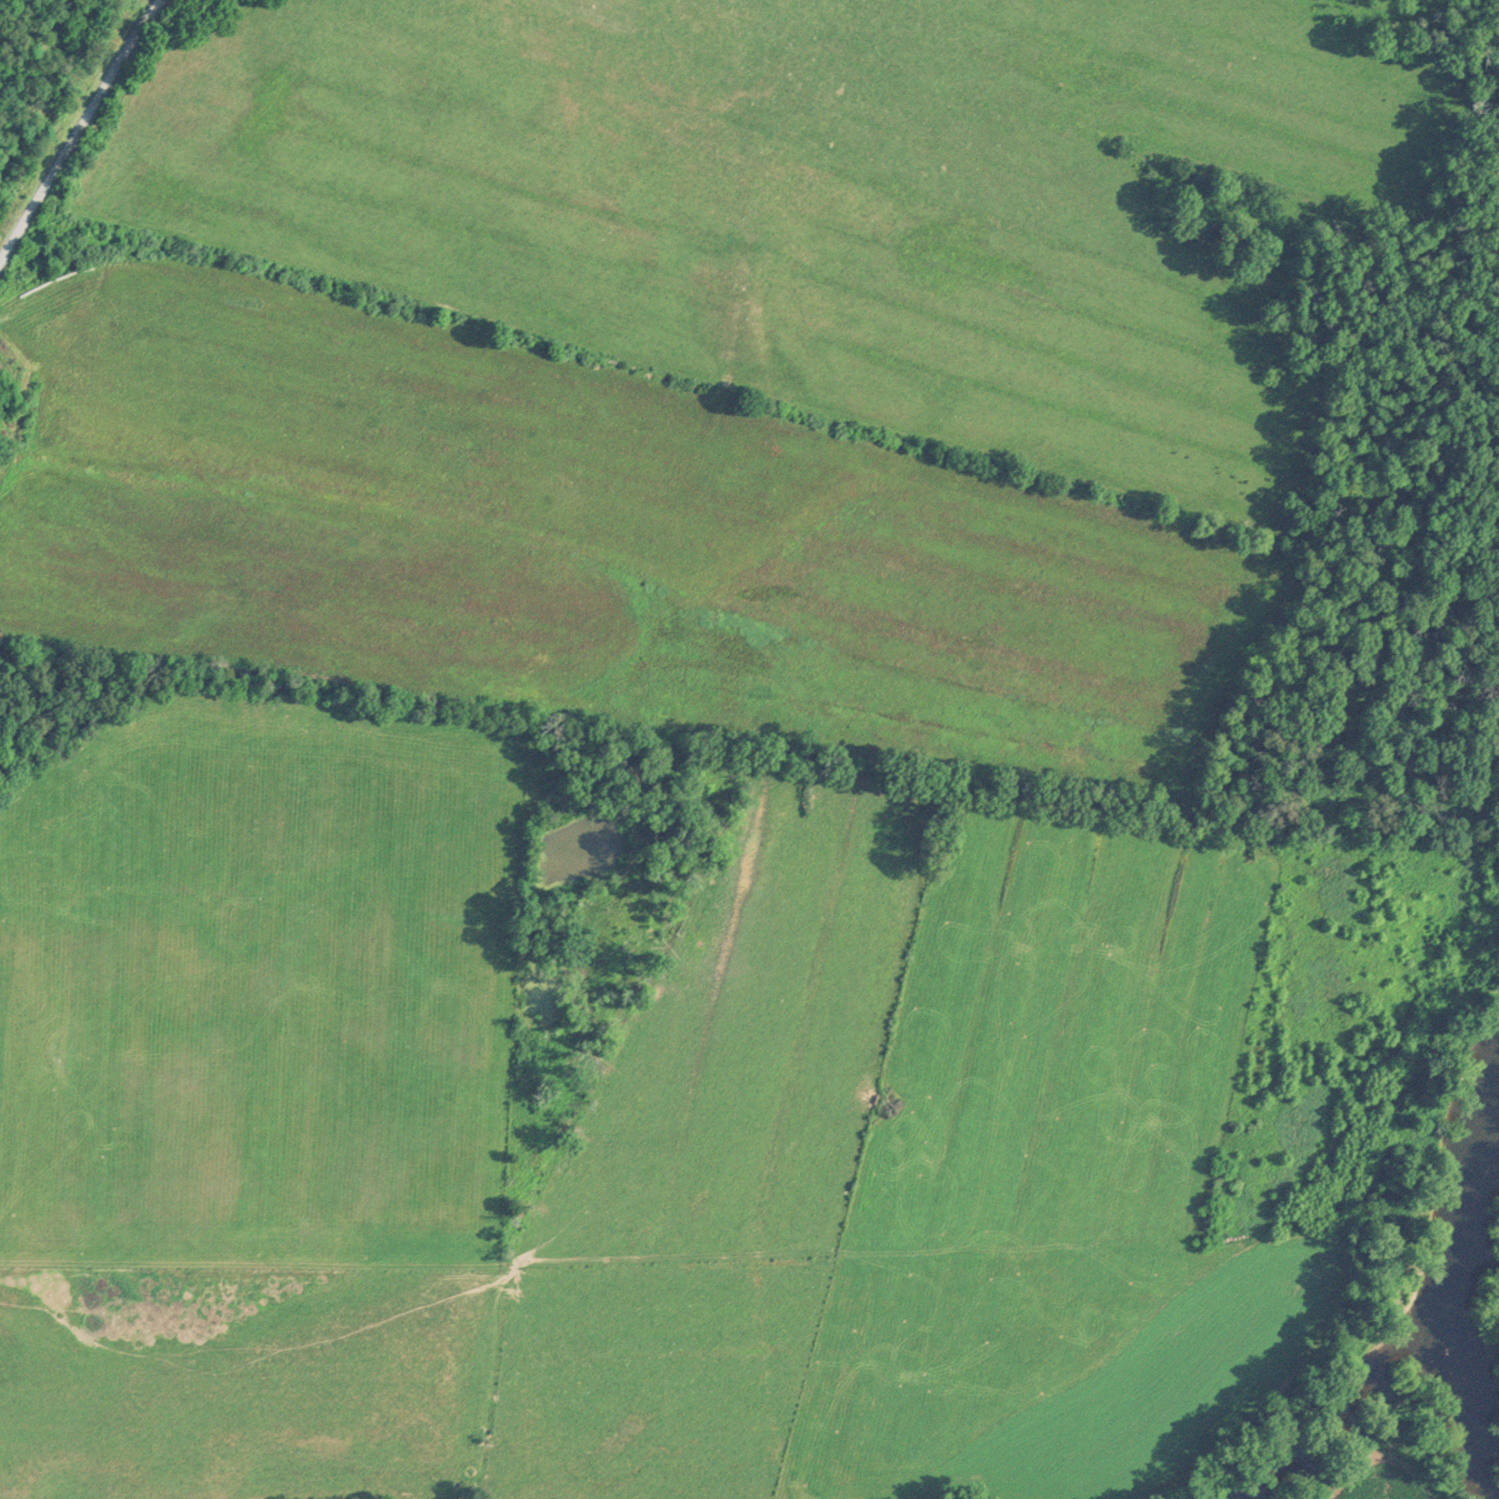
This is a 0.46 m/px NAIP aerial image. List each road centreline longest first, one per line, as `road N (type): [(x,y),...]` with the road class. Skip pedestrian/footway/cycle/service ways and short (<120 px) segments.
road 1 (residential): [(0,273),(164,0)]

